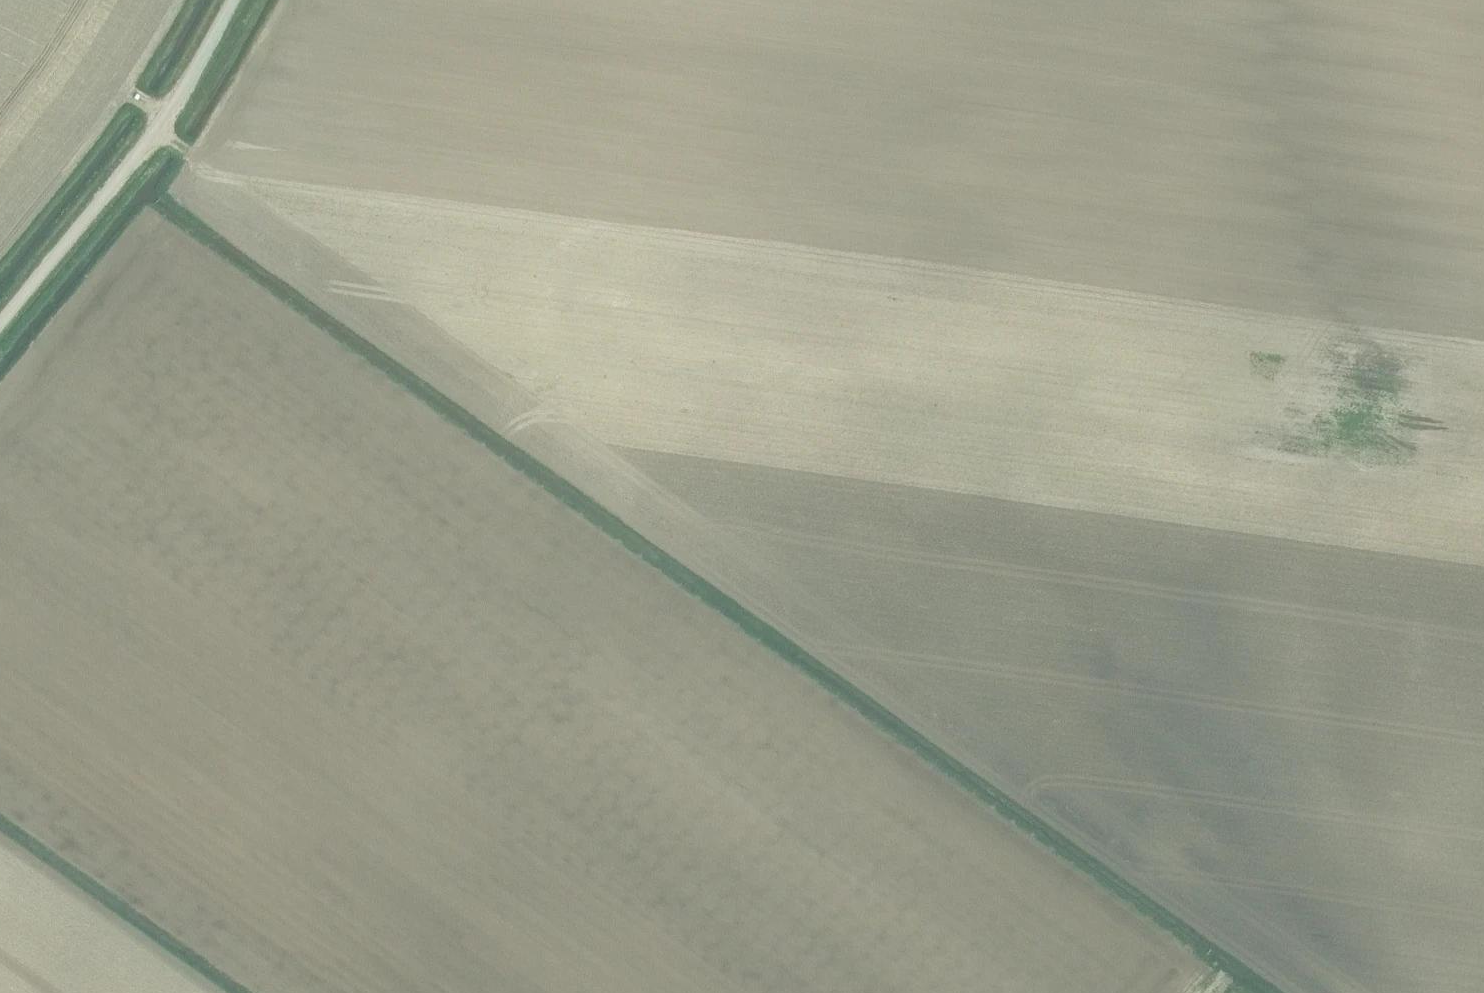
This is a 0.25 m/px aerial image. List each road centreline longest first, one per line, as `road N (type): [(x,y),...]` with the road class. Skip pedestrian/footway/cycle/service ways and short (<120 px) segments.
road 1 (unclassified): [(0,323),(171,111),(233,0)]

